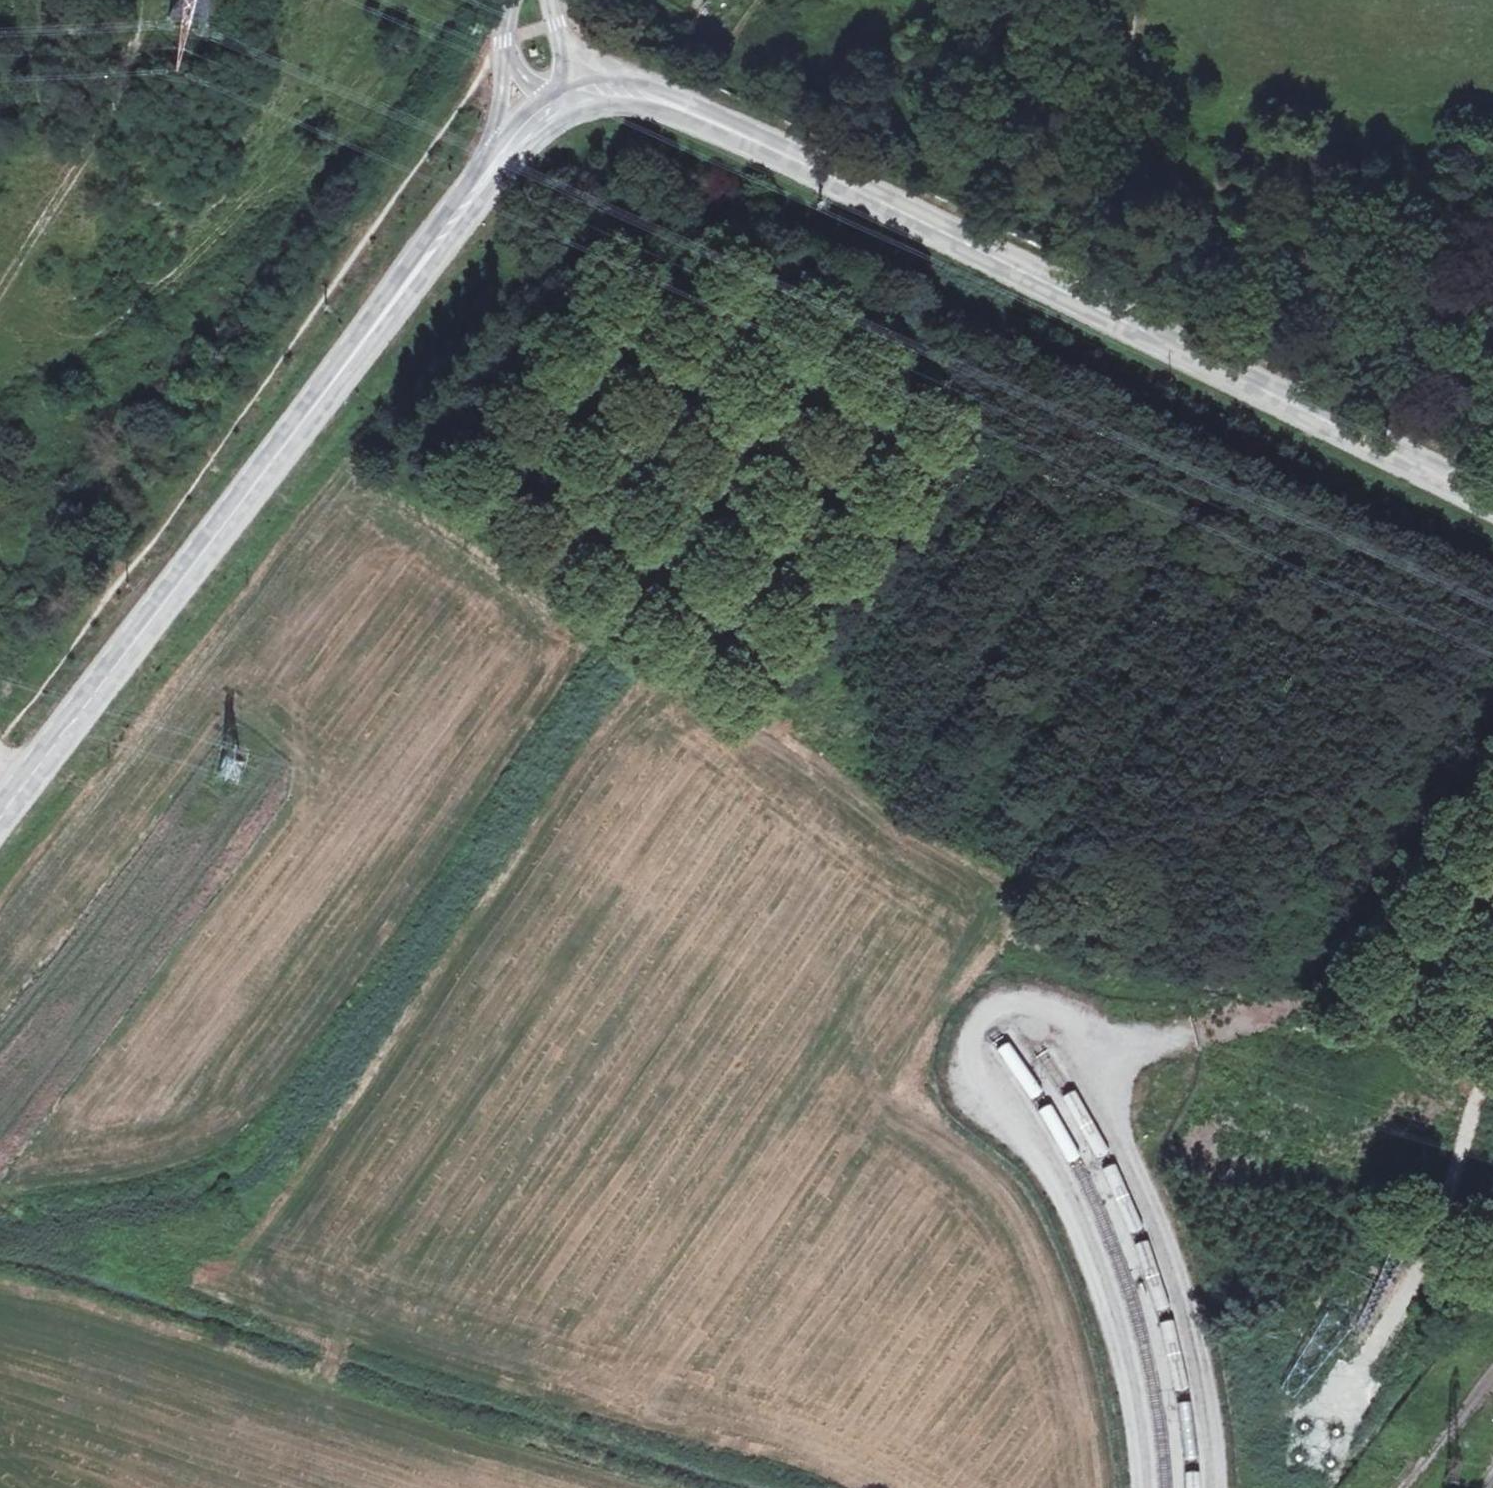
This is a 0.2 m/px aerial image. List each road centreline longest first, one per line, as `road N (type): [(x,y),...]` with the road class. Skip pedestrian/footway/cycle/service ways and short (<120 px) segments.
road 1 (tertiary): [(588,95),(666,104),(811,169),(1492,511)]
road 2 (tertiary): [(504,160),(29,780)]

